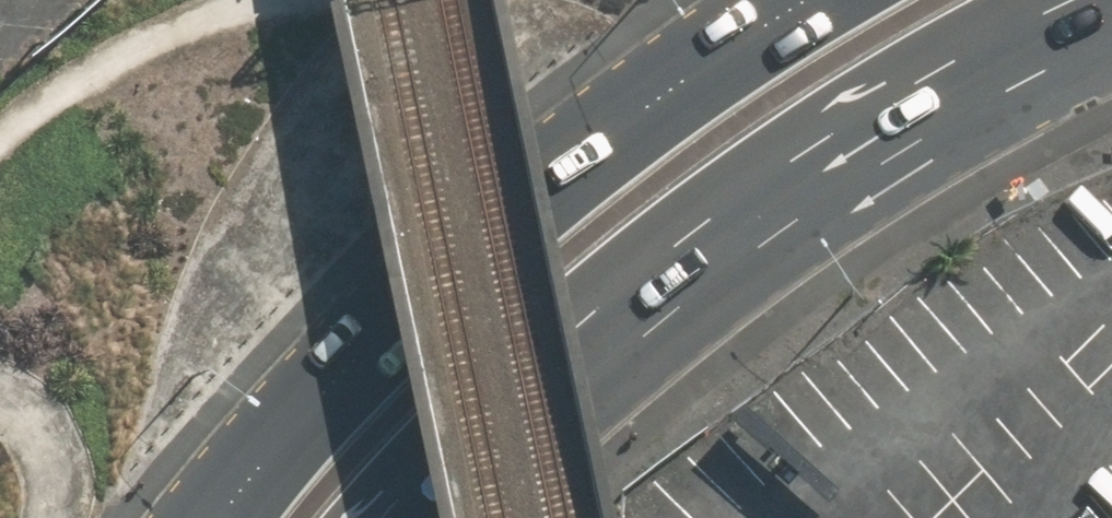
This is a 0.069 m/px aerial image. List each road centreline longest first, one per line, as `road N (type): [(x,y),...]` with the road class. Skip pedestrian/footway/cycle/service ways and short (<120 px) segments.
road 1 (trunk): [(1111,13),(915,112),(763,212),(627,322),(421,517)]
road 2 (trunk): [(221,517),(281,439),(414,306),(677,84),(800,0)]

